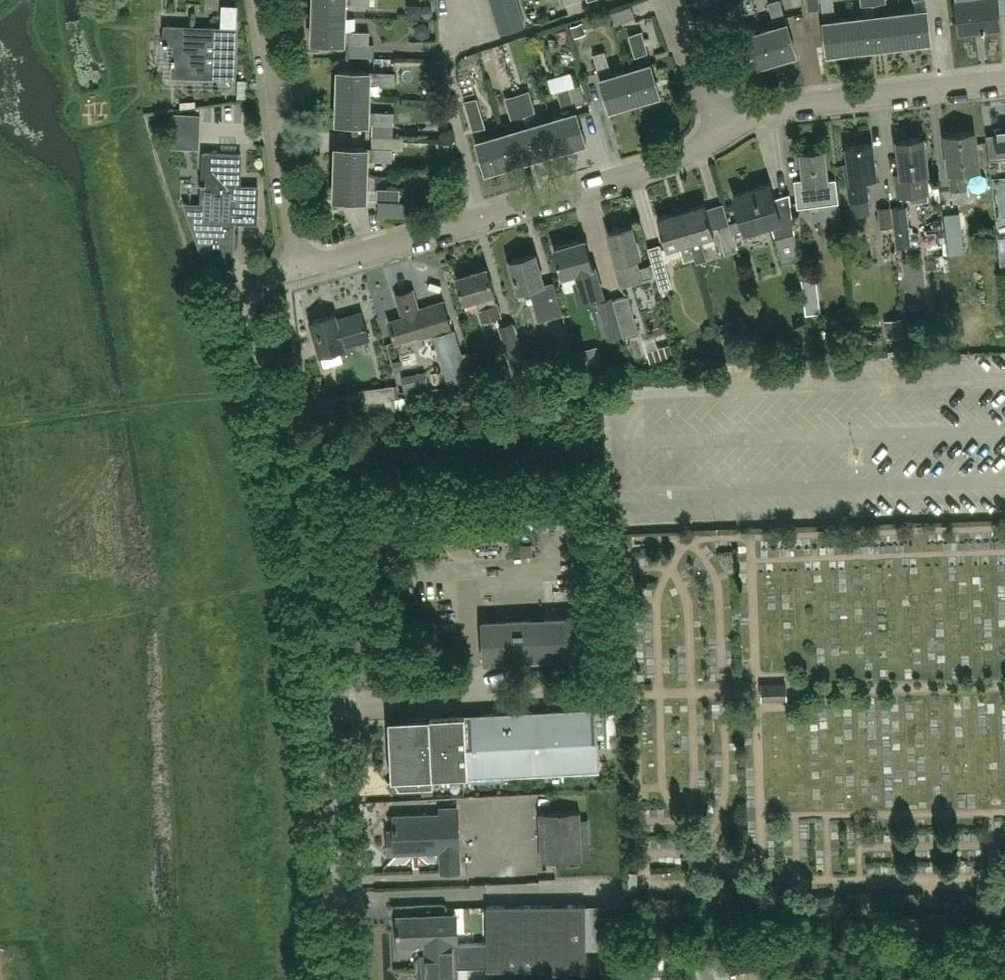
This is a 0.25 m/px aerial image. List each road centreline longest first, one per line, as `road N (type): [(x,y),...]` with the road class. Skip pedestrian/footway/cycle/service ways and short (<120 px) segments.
road 1 (residential): [(301,270),(263,284),(246,319),(322,634),(341,979)]
road 2 (residential): [(301,270),(669,162),(721,133)]
road 3 (residential): [(721,133),(787,104),(1004,79)]
road 4 (residential): [(301,270),(262,0)]
road 5 (residential): [(721,133),(669,0)]

